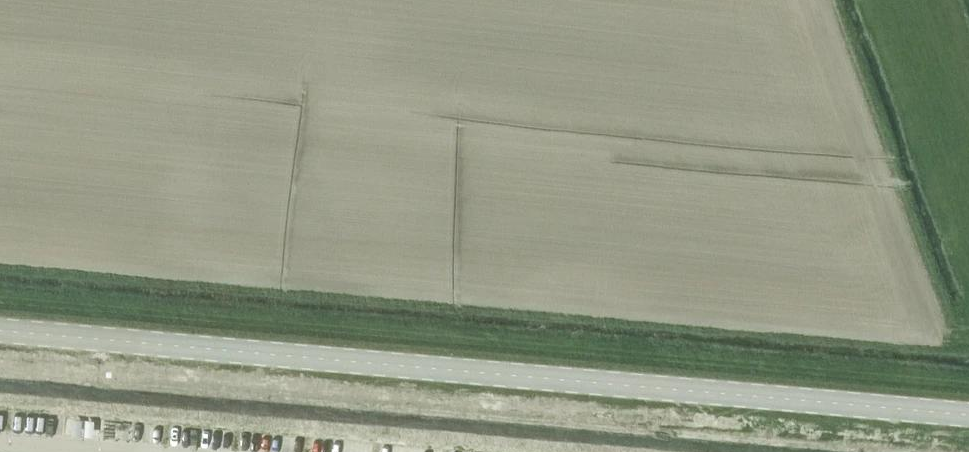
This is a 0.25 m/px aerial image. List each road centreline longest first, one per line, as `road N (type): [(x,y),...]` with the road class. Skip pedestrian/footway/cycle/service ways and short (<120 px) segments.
road 1 (track): [(968,383),(0,297)]
road 2 (unclassified): [(968,415),(0,330)]

